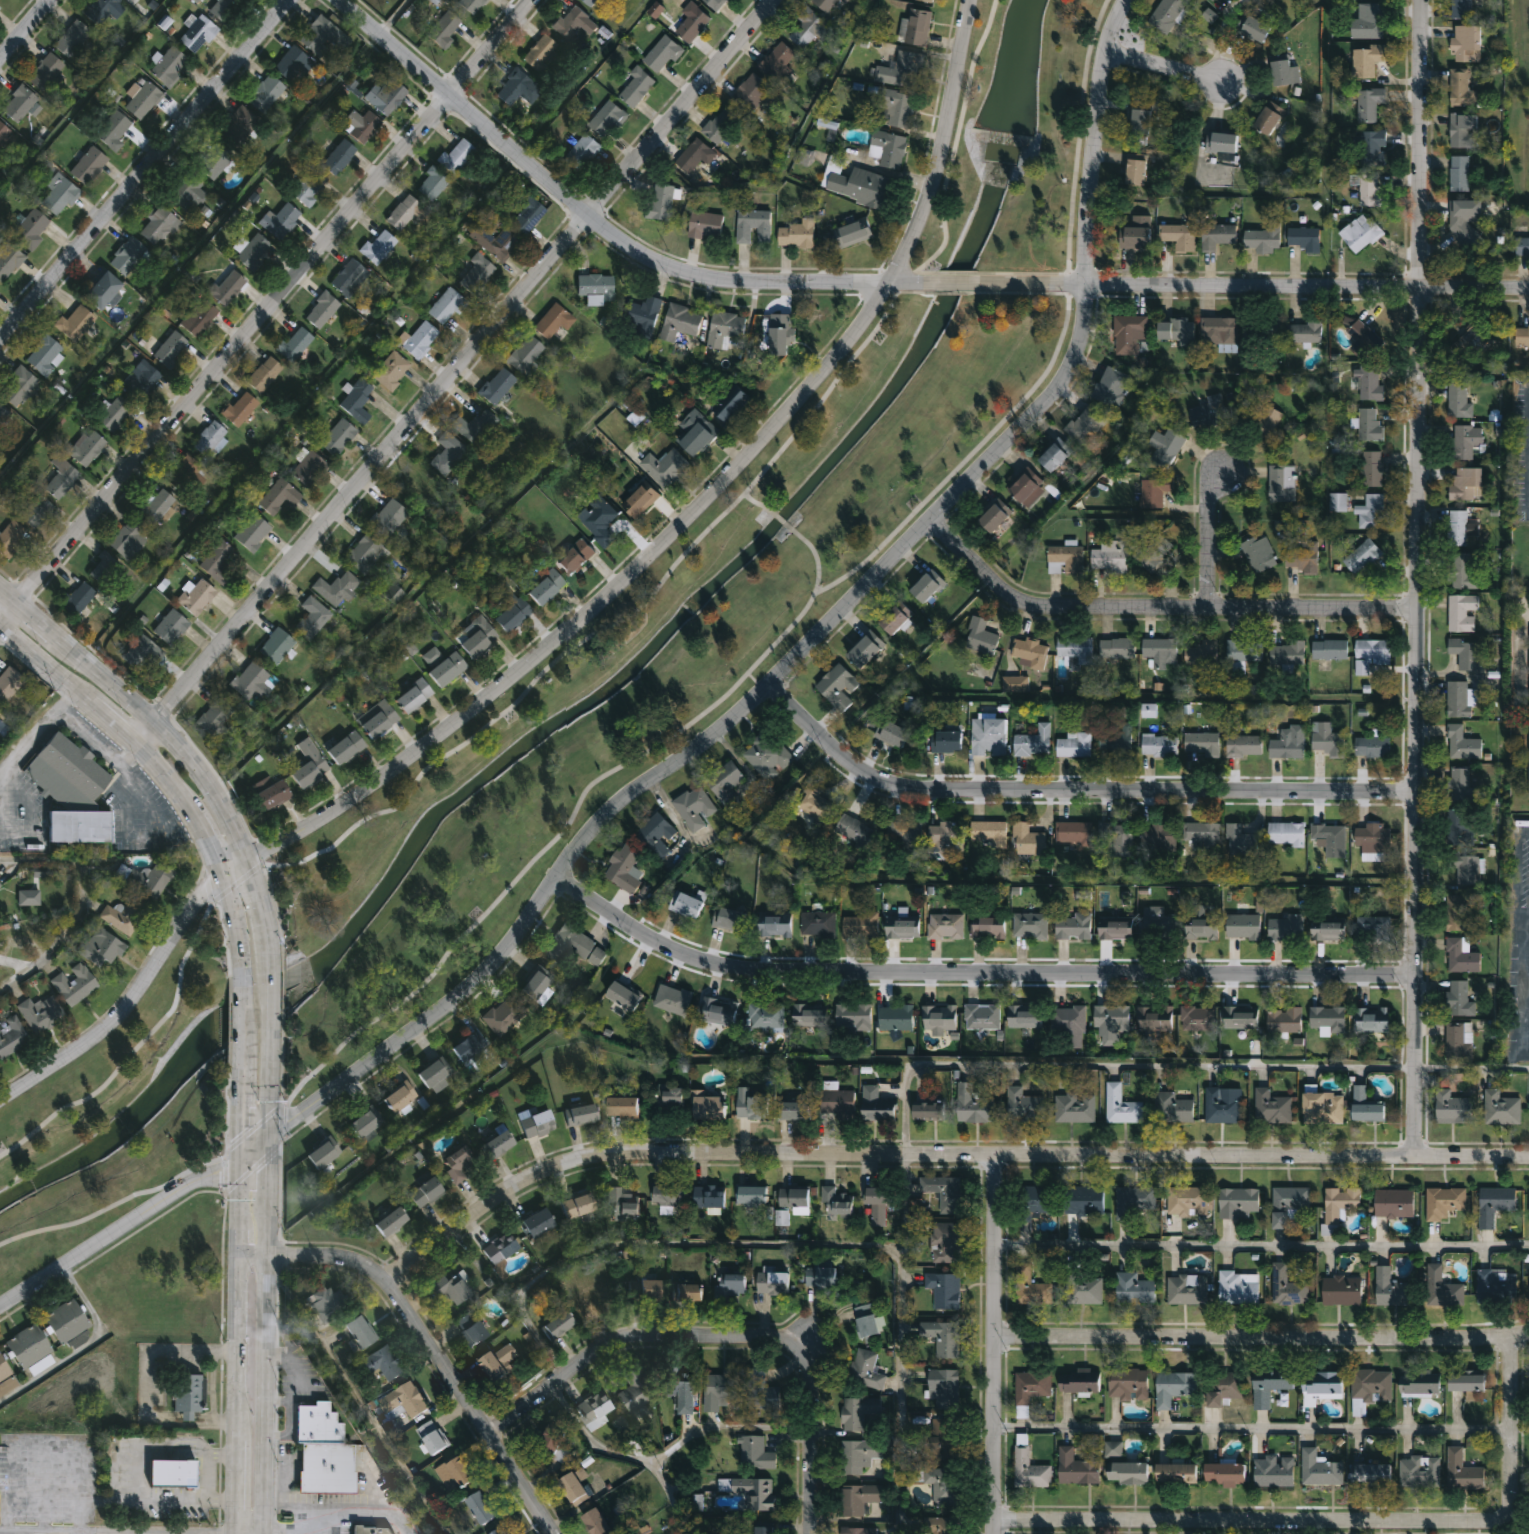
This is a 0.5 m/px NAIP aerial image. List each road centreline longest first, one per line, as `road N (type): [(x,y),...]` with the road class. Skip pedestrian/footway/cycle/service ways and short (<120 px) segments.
road 1 (residential): [(0,1310),(193,1182),(240,1163),(464,987),(605,807),(726,718),(1048,393),(1075,331),(1093,82),(1118,0)]
road 2 (residential): [(0,1101),(122,1013),(221,871),(368,787),(458,723),(613,586),(753,441),(833,349),(907,238),(935,151),(961,0)]
road 3 (residential): [(386,1277),(549,1169),(621,1148),(994,1160),(1528,1155)]
road 4 (residential): [(1410,1154),(1418,0)]
road 5 (residential): [(136,747),(153,713),(770,0)]
road 6 (residential): [(554,876),(648,933),(738,968),(1413,973)]
road 7 (residential): [(0,613),(524,0)]
road 8 (residential): [(990,1521),(1501,1519),(1504,1335)]
road 9 (residential): [(768,678),(828,741),(876,777),(900,784),(1412,789)]
road 10 (residential): [(341,0),(636,252),(727,279),(925,283)]
road 11 (residential): [(971,283),(1528,285)]
road 12 (residential): [(988,1336),(1528,1333)]
road 13 (residential): [(807,1533),(808,1366),(790,1337),(614,1338),(484,1430)]
road 14 (residential): [(928,514),(1003,592),(1026,603),(1413,604)]
road 15 (secondary): [(271,960),(265,888),(231,806),(153,713),(0,581)]
road 16 (secondary): [(267,1533),(272,1064)]
road 17 (secondary): [(242,1066),(234,1533)]
road 18 (residential): [(239,1256),(350,1260),(386,1277),(551,1533)]
road 19 (residential): [(0,333),(284,0)]
road 20 (secondary): [(0,625),(136,747),(197,819),(234,906),(242,970)]
road 21 (residential): [(994,1160),(990,1533)]
road 22 (residential): [(1206,604),(1206,504),(1220,469)]

